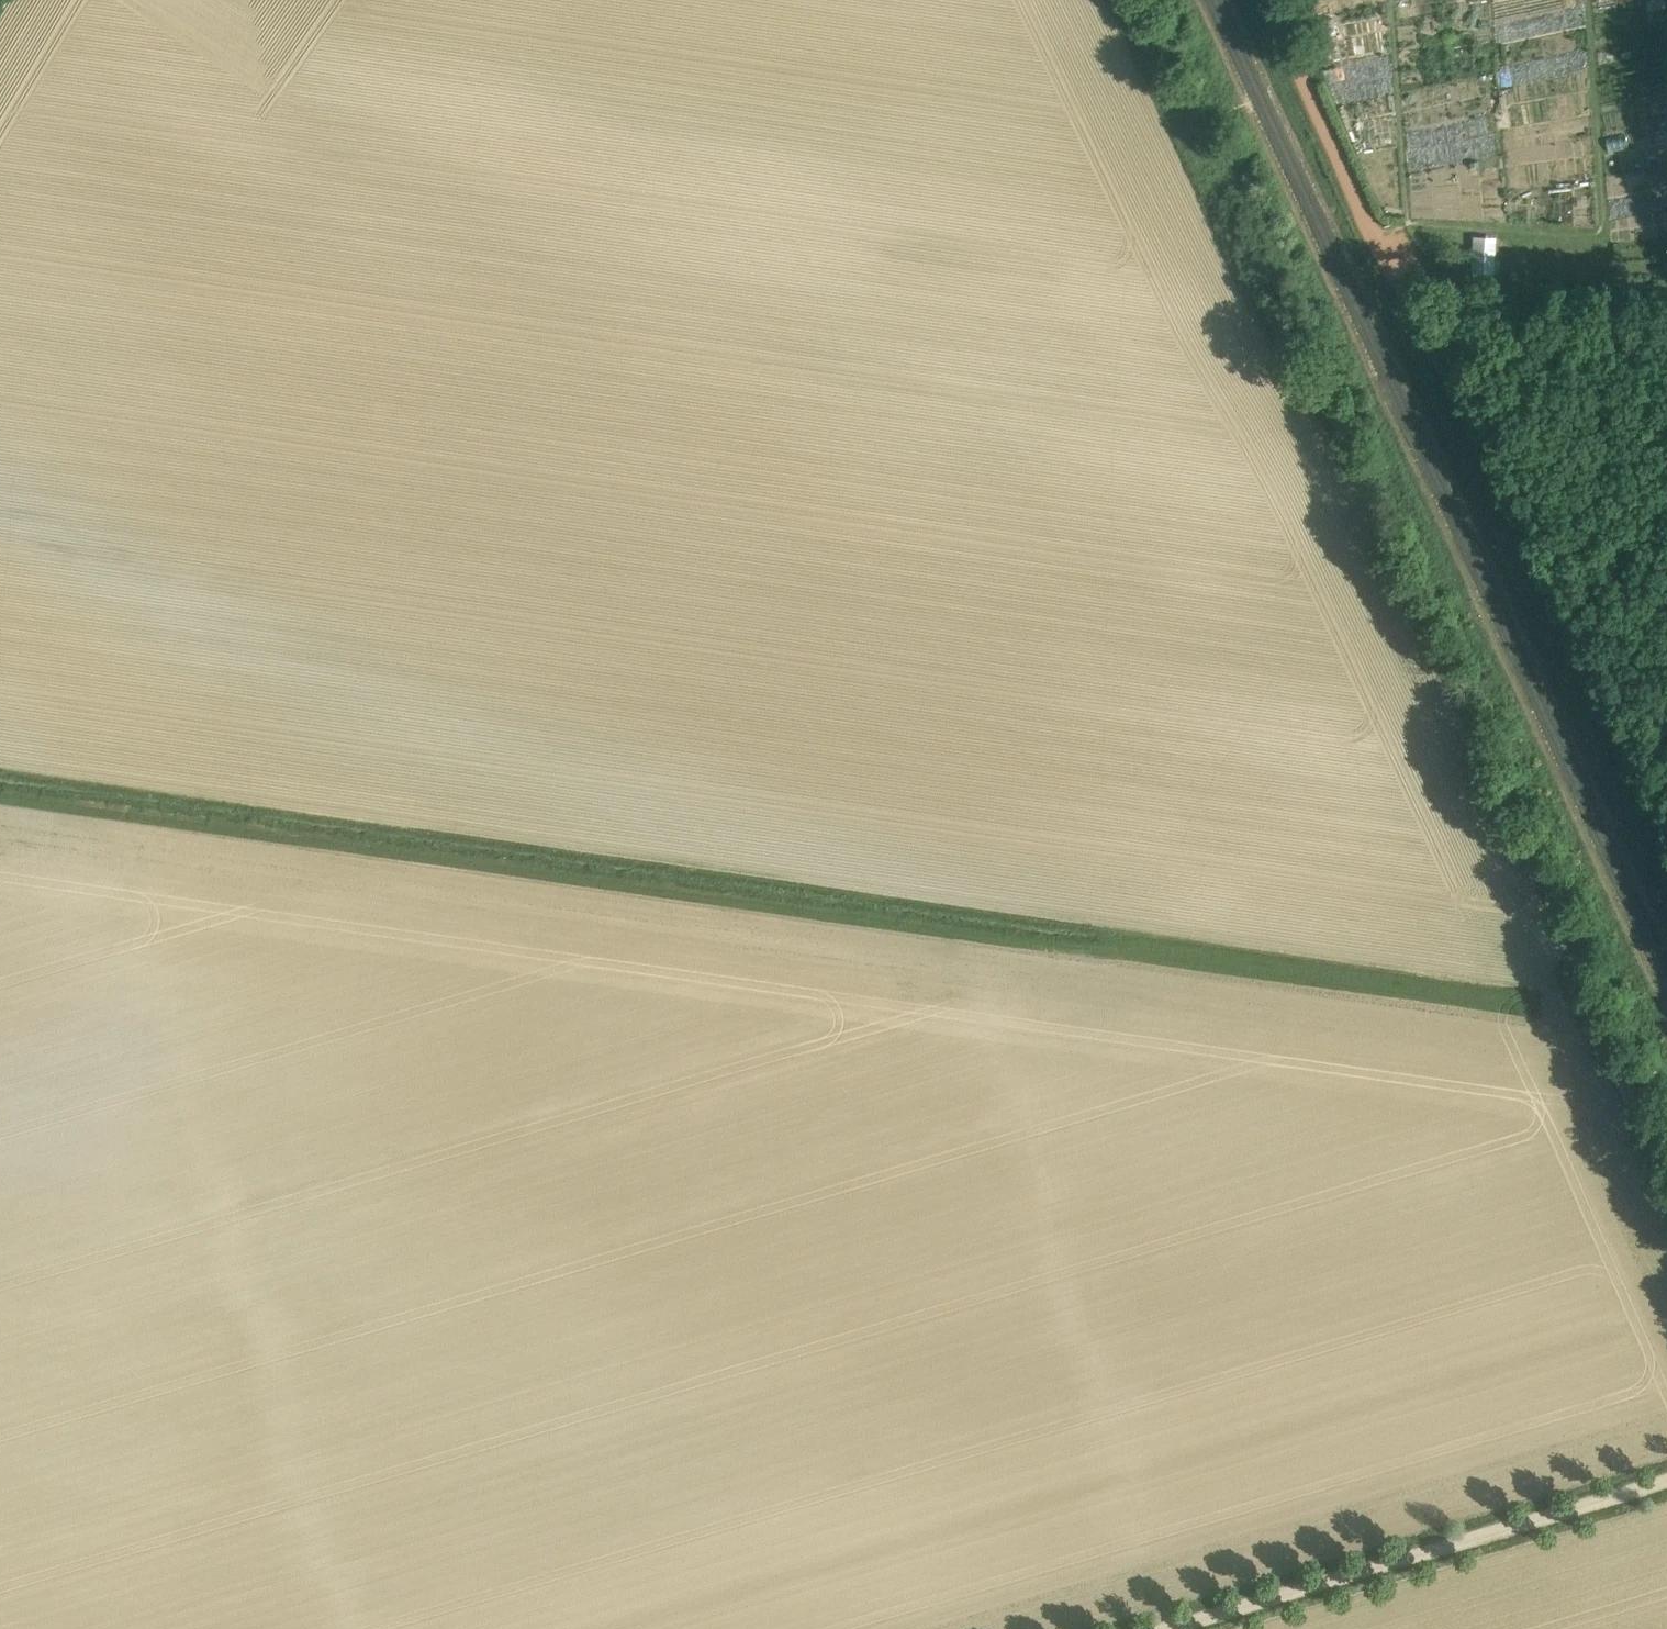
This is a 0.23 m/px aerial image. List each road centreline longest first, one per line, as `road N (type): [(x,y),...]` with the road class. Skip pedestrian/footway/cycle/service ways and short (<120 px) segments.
road 1 (track): [(1666,851),(1275,0)]
road 2 (track): [(1137,1628),(1666,1478)]

